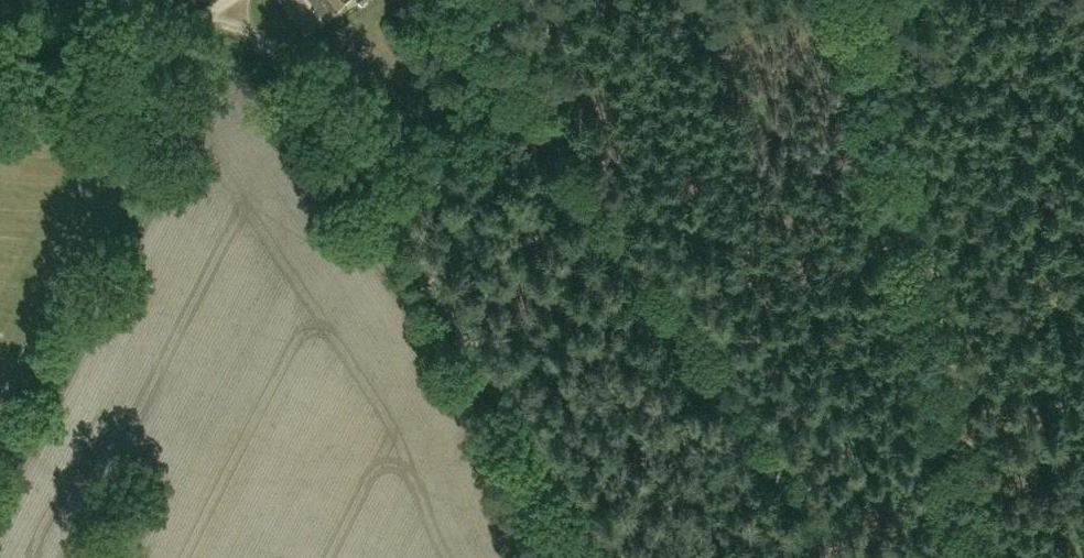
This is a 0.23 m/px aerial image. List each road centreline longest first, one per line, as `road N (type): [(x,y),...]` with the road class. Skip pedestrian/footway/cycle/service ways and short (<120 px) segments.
road 1 (track): [(455,0),(867,557)]
road 2 (track): [(232,3),(311,85),(620,557)]
road 3 (track): [(993,557),(865,0)]
road 4 (track): [(0,44),(132,42),(232,3)]

